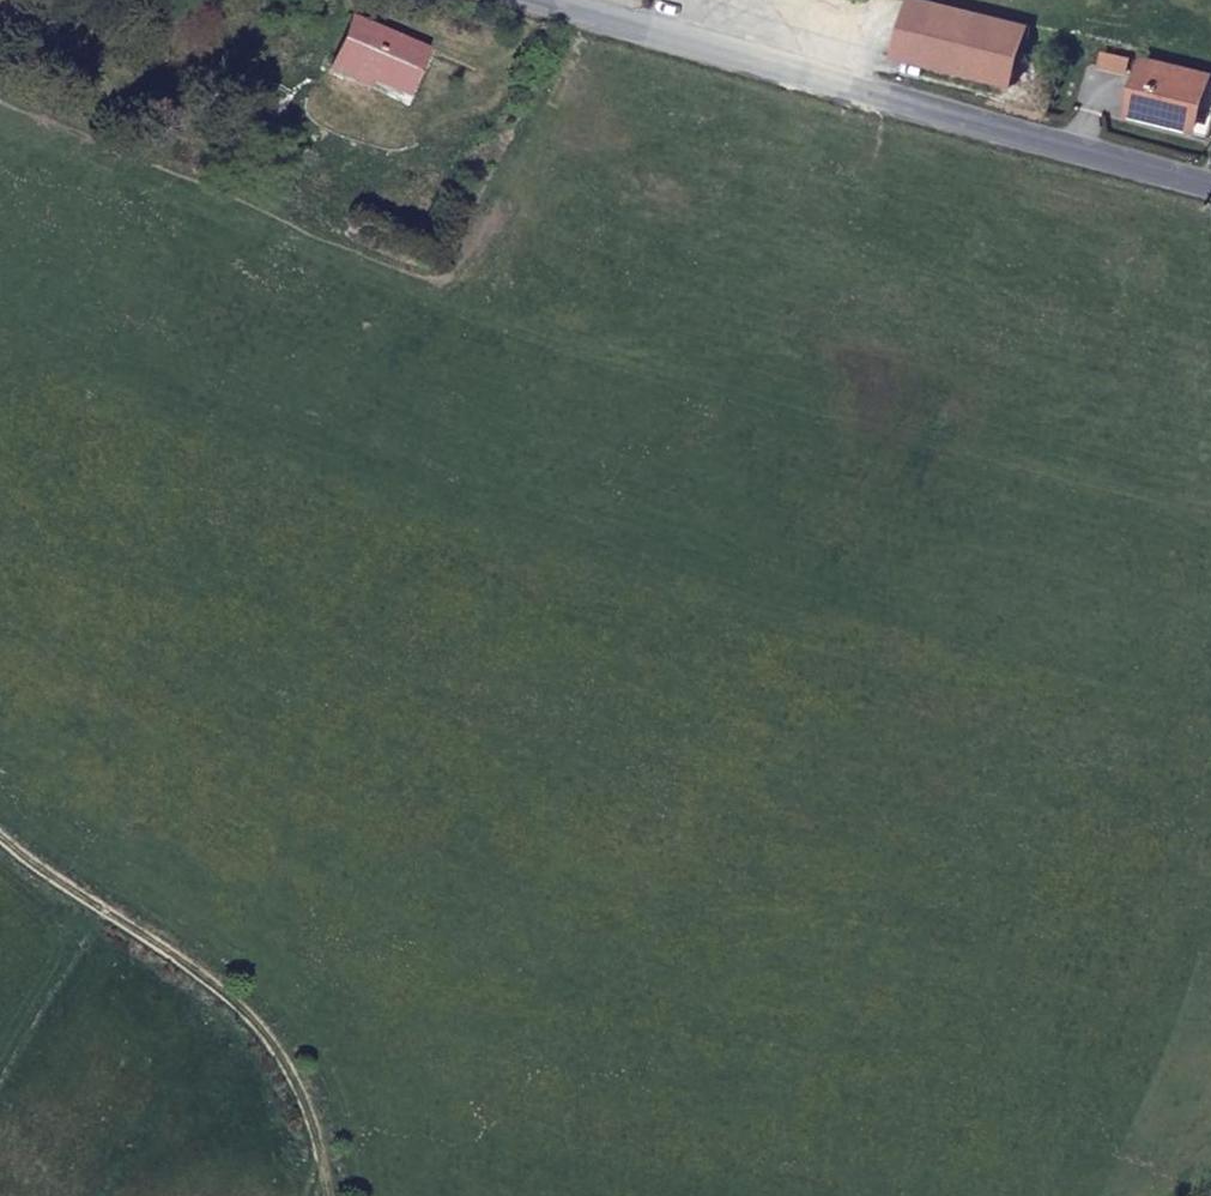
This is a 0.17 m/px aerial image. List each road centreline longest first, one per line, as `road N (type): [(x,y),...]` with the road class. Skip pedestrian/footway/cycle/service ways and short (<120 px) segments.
road 1 (residential): [(1210,182),(524,0)]
road 2 (track): [(0,829),(231,995),(286,1047),(327,1195)]

